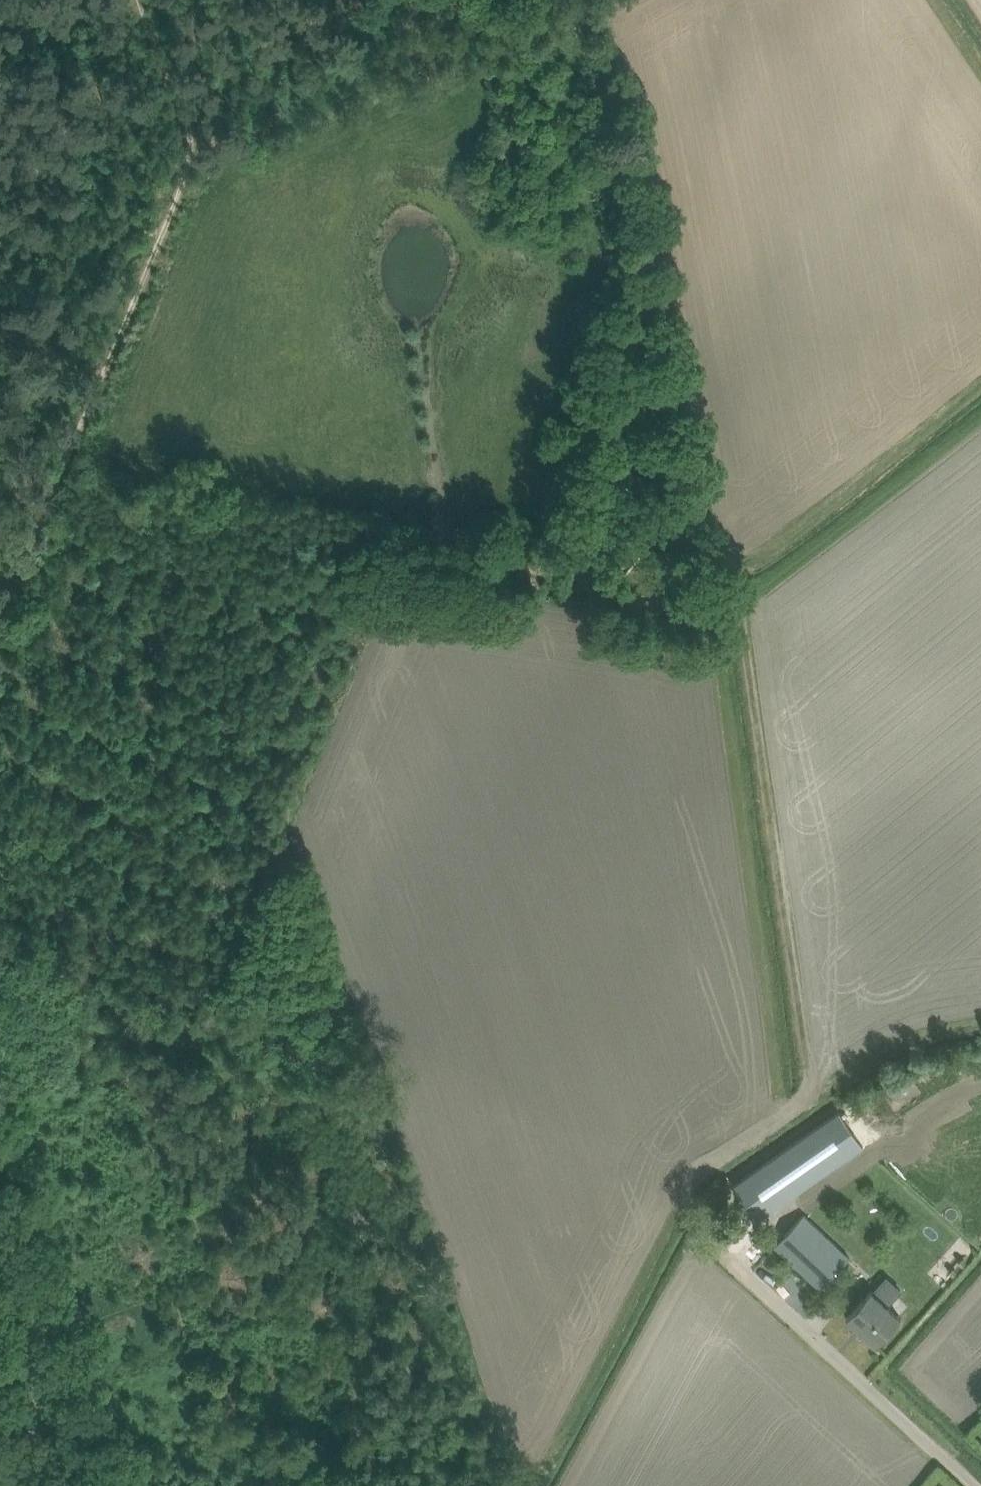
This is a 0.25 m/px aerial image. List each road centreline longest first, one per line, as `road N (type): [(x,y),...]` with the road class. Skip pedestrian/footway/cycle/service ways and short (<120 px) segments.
road 1 (unclassified): [(738,1257),(979,1485)]
road 2 (track): [(0,1220),(100,1485)]
road 3 (track): [(31,1485),(38,1321)]

